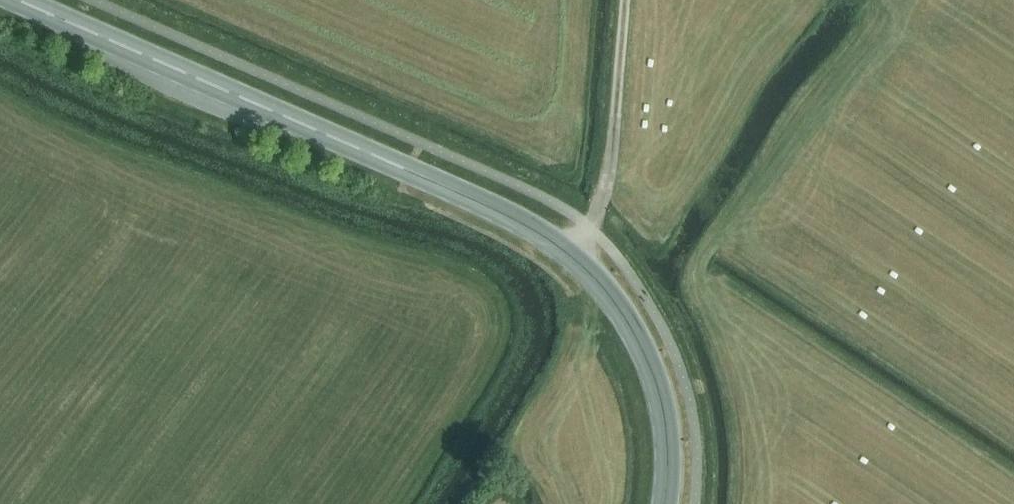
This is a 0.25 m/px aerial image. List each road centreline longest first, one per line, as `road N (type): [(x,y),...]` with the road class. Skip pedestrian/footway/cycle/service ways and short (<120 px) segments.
road 1 (tertiary): [(665,503),(669,444),(657,378),(624,312),(573,256),(489,204),(19,0)]
road 2 (track): [(573,256),(611,164),(628,0)]

